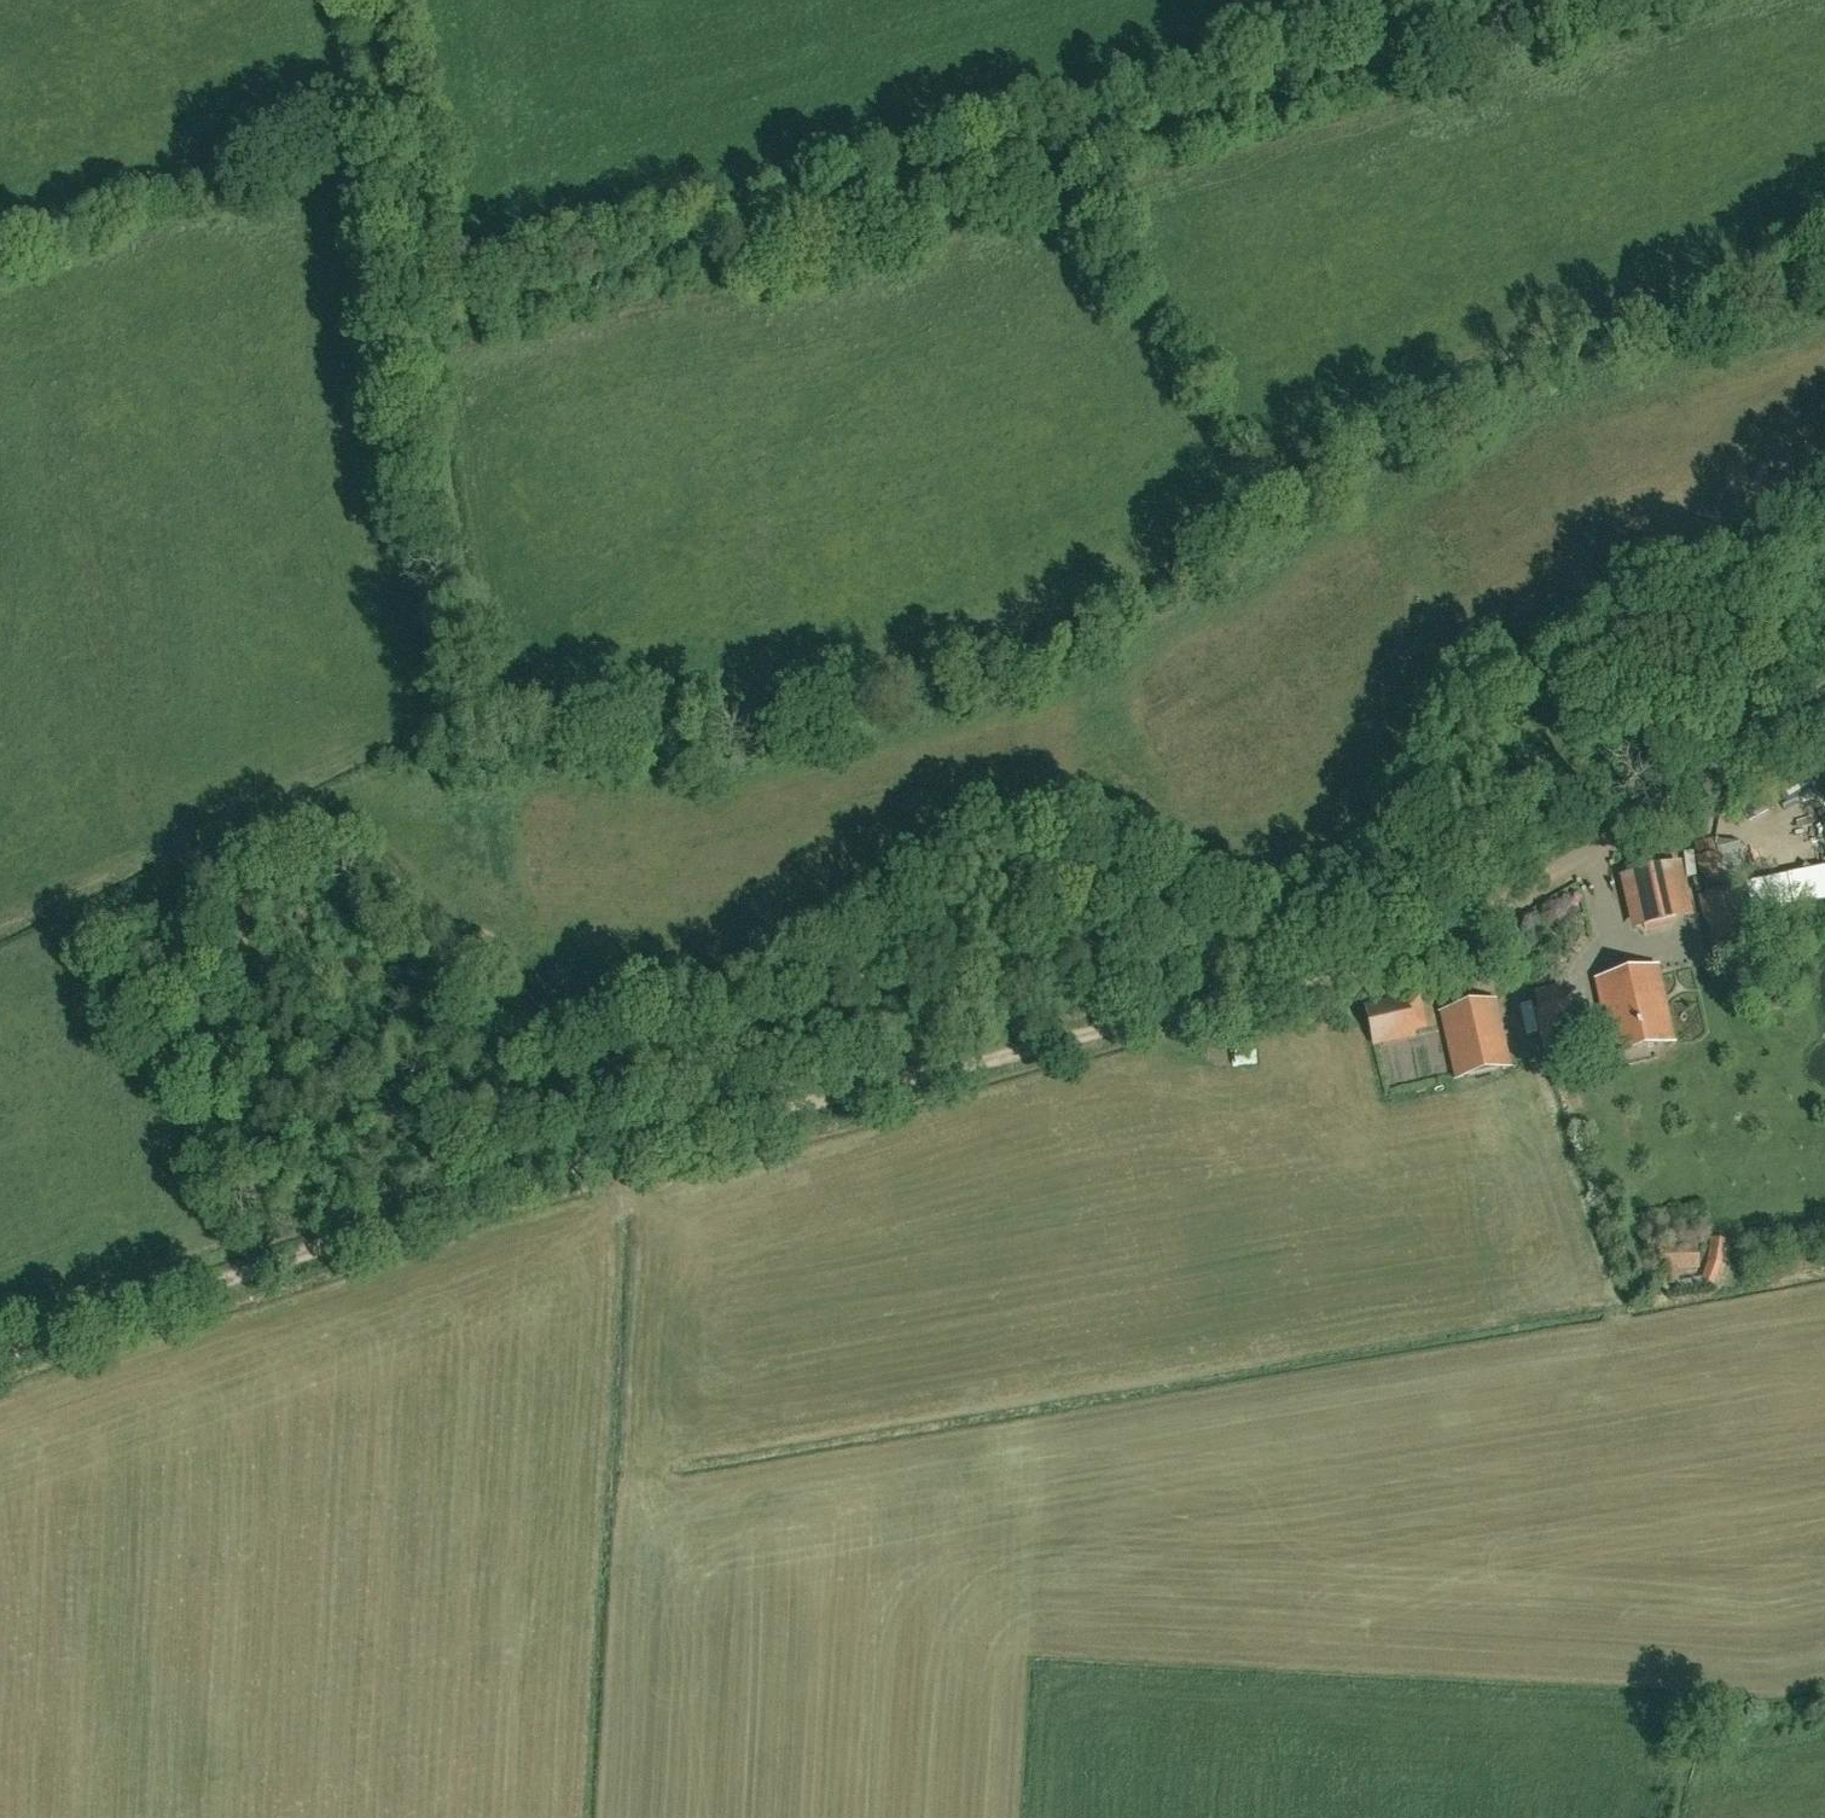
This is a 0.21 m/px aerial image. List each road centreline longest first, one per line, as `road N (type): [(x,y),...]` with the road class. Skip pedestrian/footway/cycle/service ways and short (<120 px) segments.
road 1 (track): [(0,1350),(628,1144),(1397,955),(1603,843)]
road 2 (unclassified): [(1603,843),(1824,705)]

